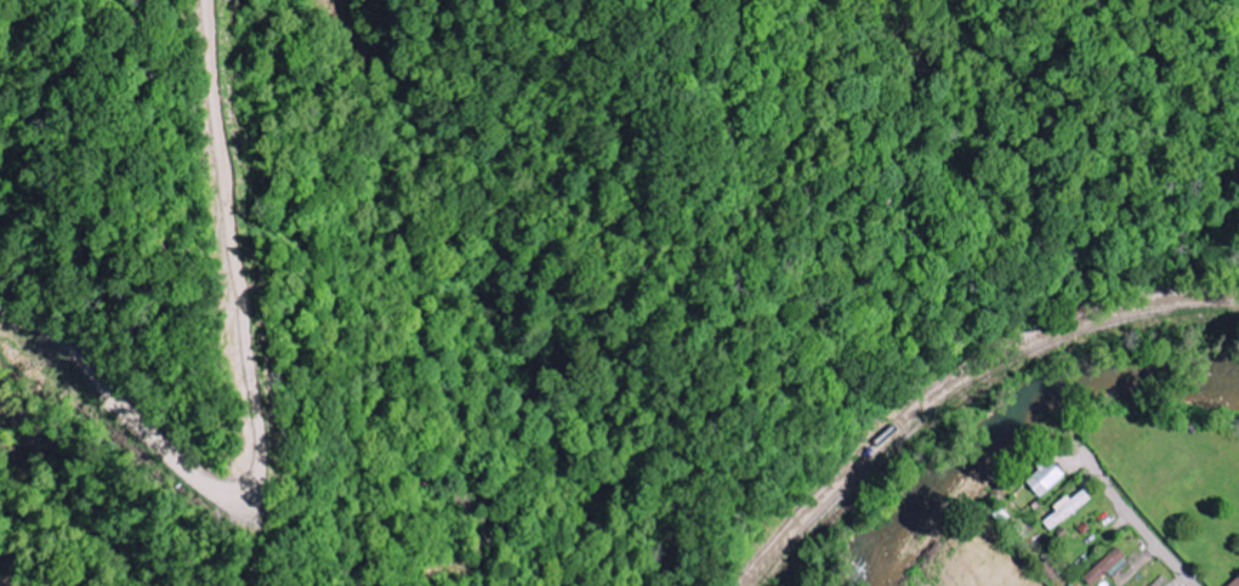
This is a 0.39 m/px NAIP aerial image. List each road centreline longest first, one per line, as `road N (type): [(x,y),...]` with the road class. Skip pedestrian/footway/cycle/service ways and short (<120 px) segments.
road 1 (residential): [(0,286),(170,433),(241,465),(314,405),(290,312),(292,121),(268,0)]

